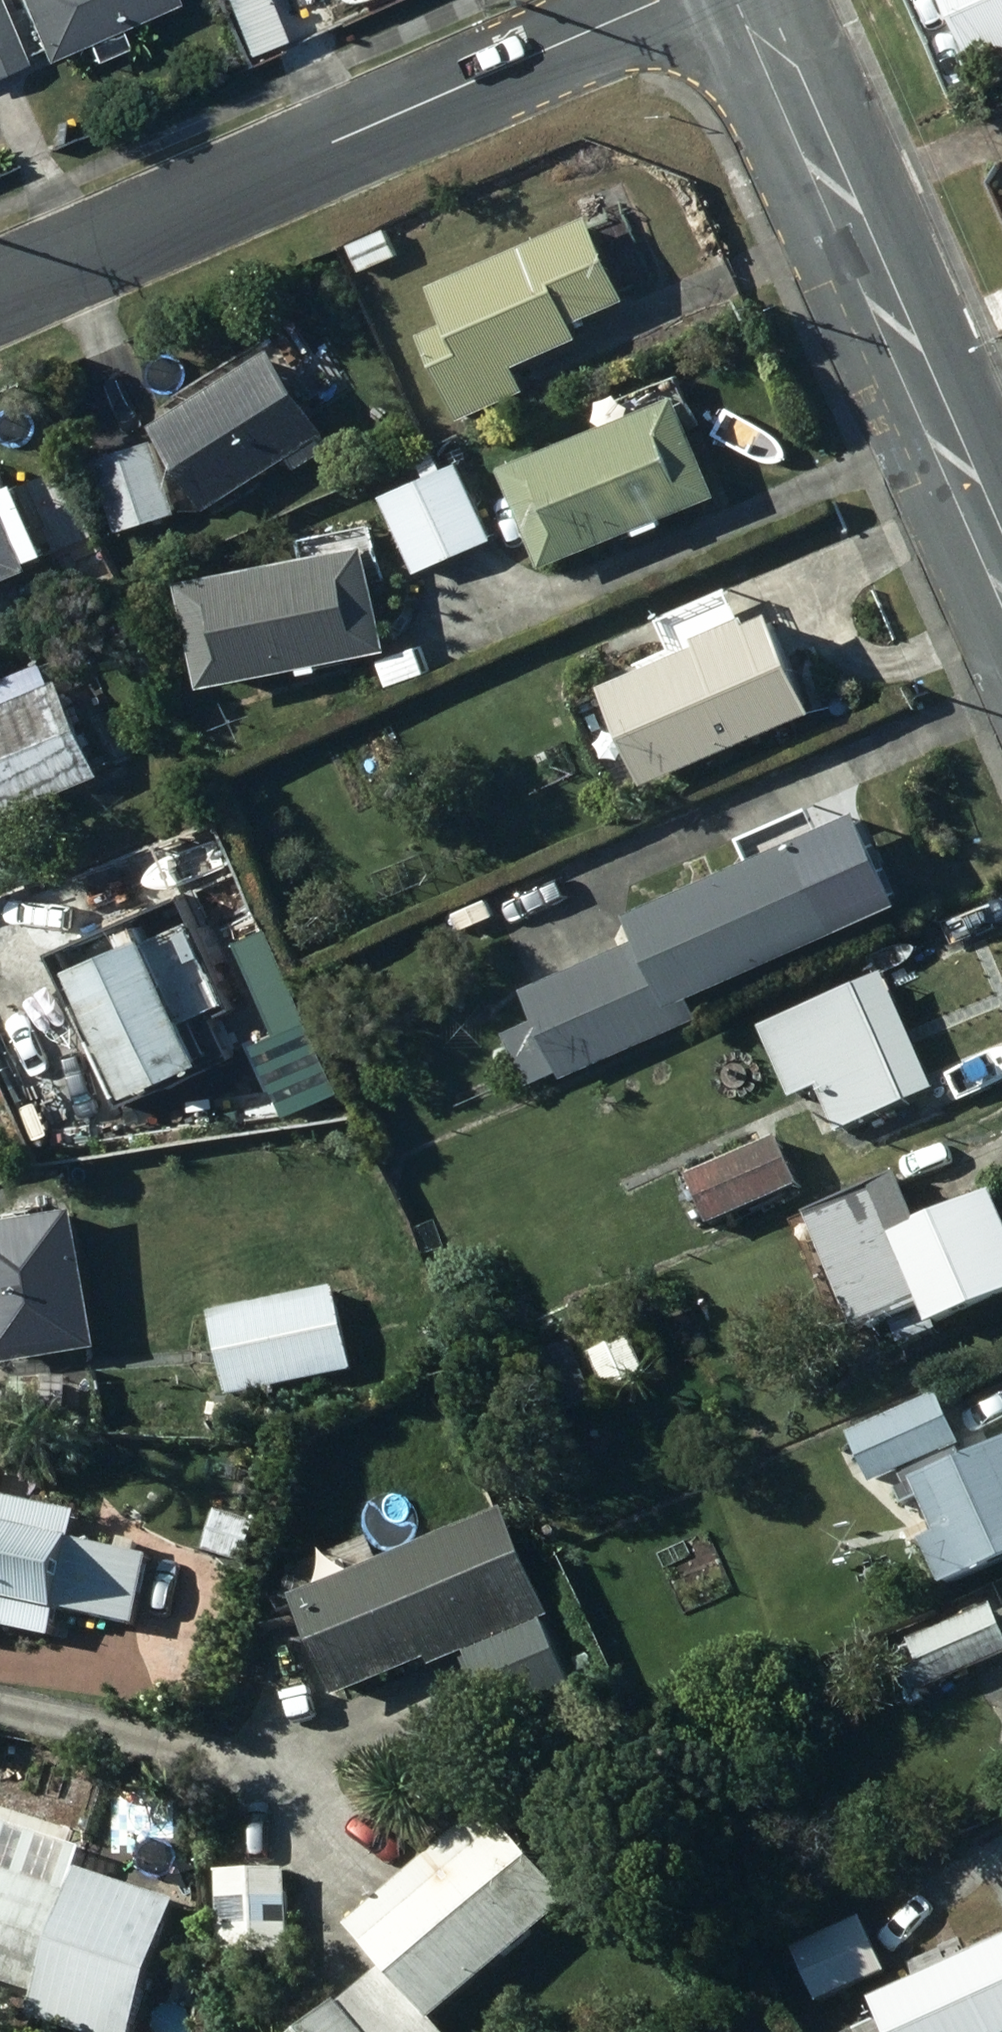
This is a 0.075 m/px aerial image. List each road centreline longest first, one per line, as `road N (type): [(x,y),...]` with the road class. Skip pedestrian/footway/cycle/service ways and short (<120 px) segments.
road 1 (residential): [(0,290),(670,0)]
road 2 (secondary): [(747,0),(1001,581)]

